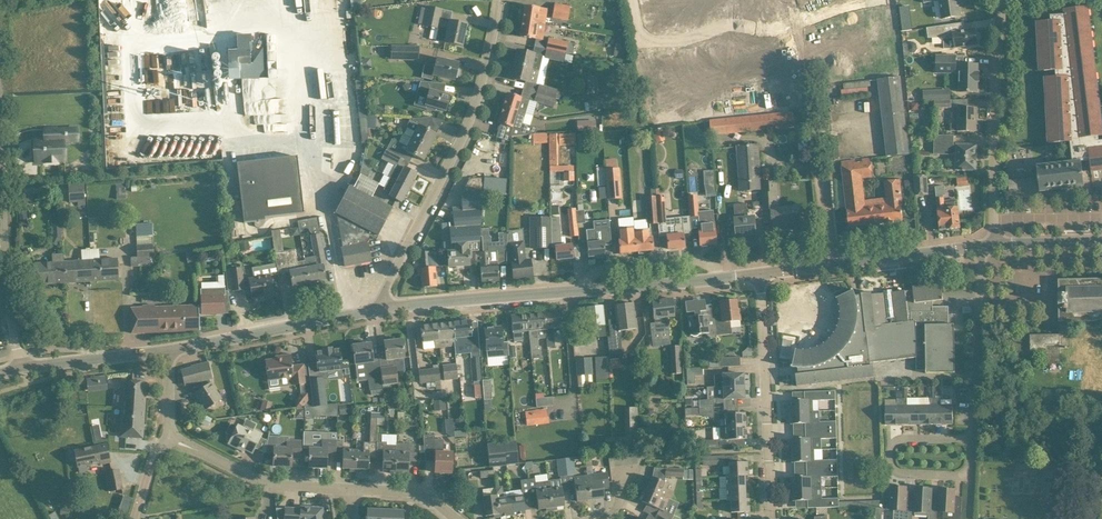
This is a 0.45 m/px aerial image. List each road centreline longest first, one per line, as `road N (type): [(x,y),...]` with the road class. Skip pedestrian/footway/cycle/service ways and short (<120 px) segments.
road 1 (secondary): [(377,310),(762,274)]
road 2 (residential): [(377,310),(464,133),(498,0)]
road 3 (residential): [(632,0),(640,42),(726,26),(784,27),(874,0)]
road 4 (unclassified): [(20,369),(0,119)]
road 5 (residential): [(994,245),(1002,0)]
road 6 (residential): [(772,518),(762,274)]
road 7 (secondary): [(166,348),(377,310)]
road 8 (residential): [(972,438),(981,246)]
road 9 (residential): [(351,490),(258,481),(171,438)]
road 10 (residential): [(971,474),(899,473),(891,447),(897,438),(972,438)]
road 11 (residential): [(833,265),(812,112)]
road 12 (secondary): [(833,265),(981,246)]
road 13 (secondary): [(20,369),(166,348)]

